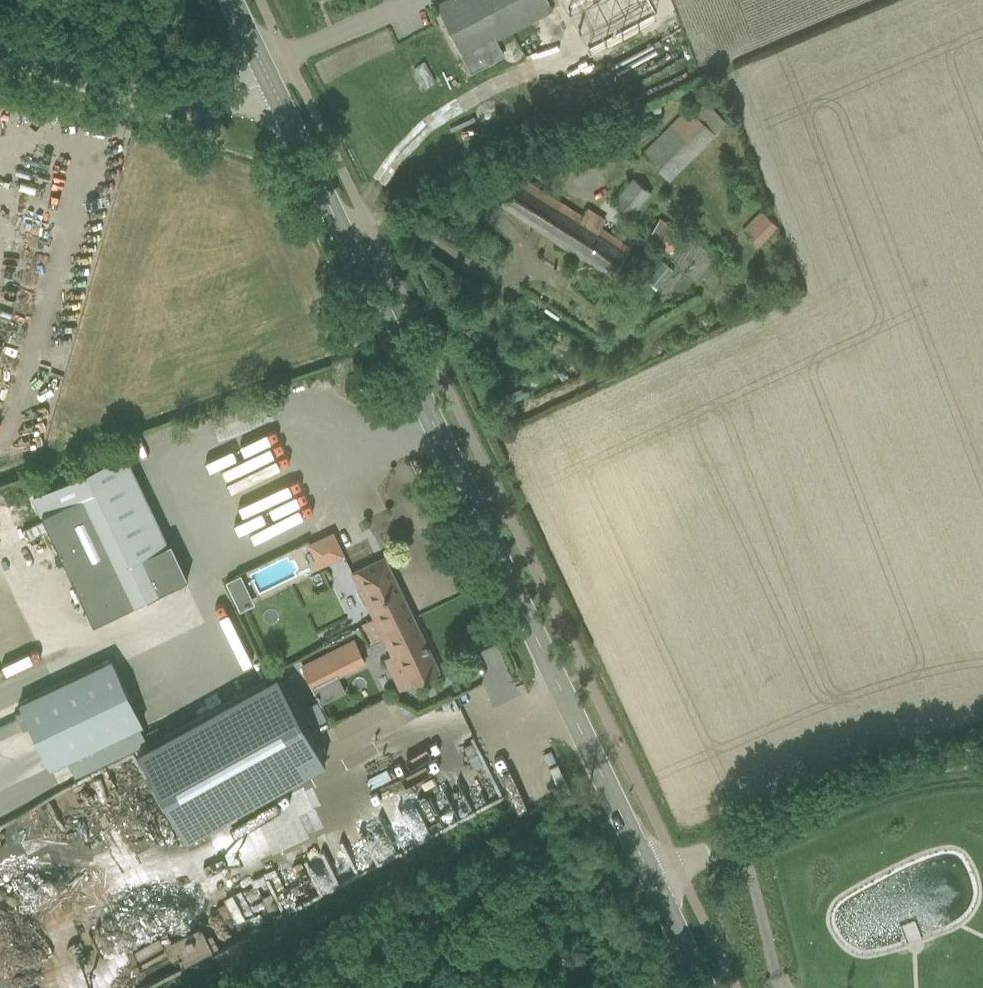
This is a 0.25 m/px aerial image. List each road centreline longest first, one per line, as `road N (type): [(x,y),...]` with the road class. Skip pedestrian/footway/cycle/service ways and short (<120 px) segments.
road 1 (secondary): [(659,894),(276,99)]
road 2 (unclassified): [(659,894),(883,794),(982,774)]
road 3 (unclassified): [(276,99),(215,122),(0,64)]

